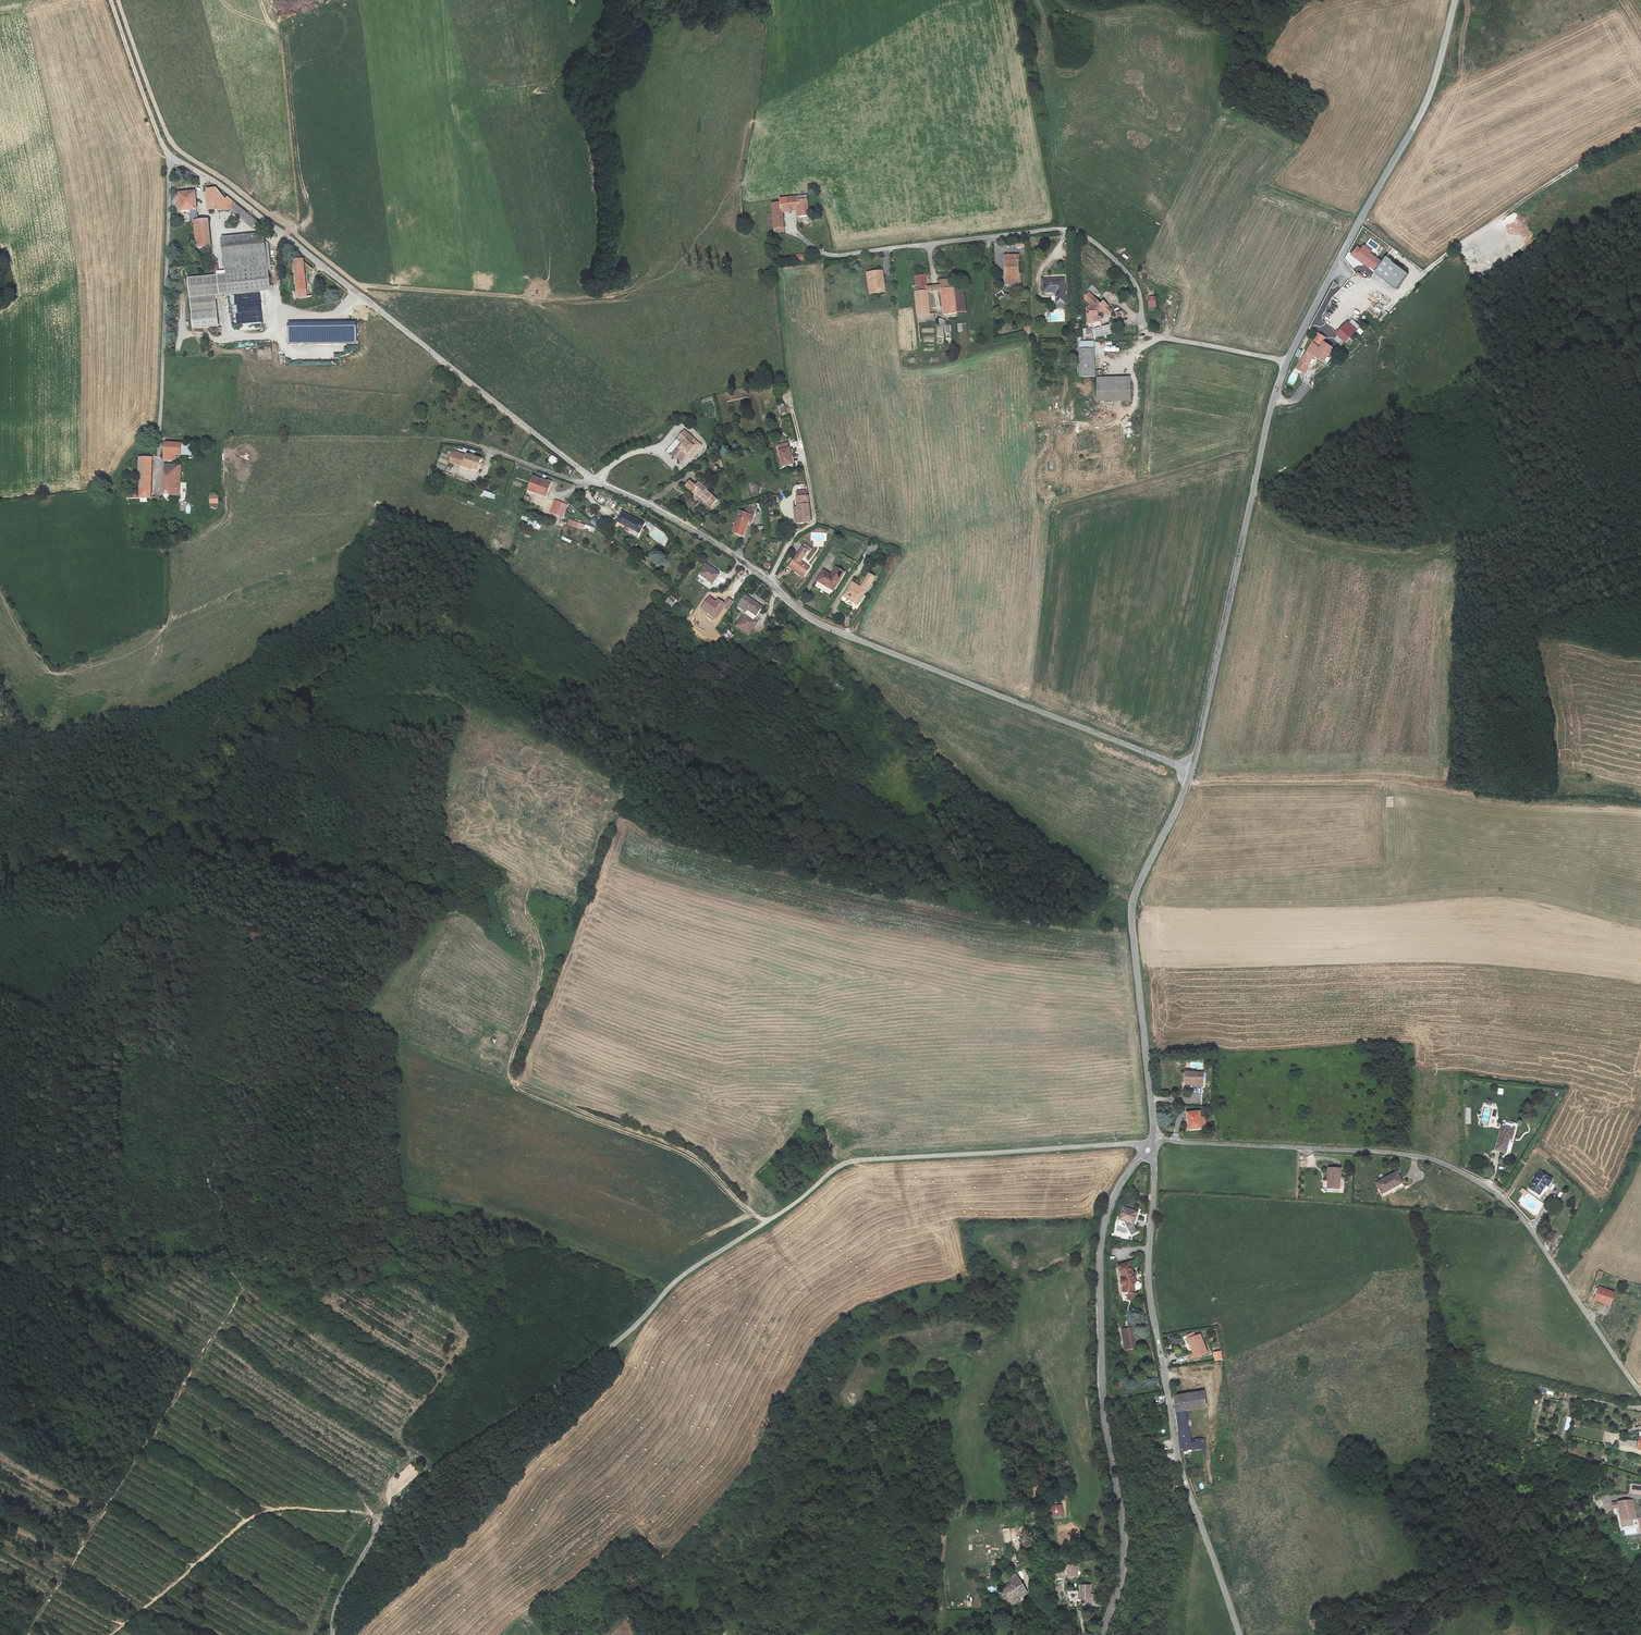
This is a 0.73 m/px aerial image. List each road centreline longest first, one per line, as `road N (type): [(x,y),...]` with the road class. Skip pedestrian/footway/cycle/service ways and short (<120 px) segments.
road 1 (unclassified): [(1149,1151),(1130,1144),(839,1166),(689,1271),(603,1353),(413,1487),(344,1587),(333,1634)]
road 2 (unclassified): [(1192,771),(808,617),(731,552),(593,479)]
road 3 (unclassified): [(1640,1393),(1521,1218),(1466,1174),(1384,1152),(1166,1141)]
road 4 (unclassified): [(593,479),(168,151)]
road 5 (unclassified): [(1287,363),(1154,334),(1129,275),(1071,230),(836,255)]
road 6 (unclassified): [(1101,1634),(1124,1553),(1104,1412),(1101,1244),(1119,1186),(1149,1151)]
road 7 (unclassified): [(1149,1151),(1153,1317),(1186,1482),(1240,1634)]
road 8 (track): [(1640,808),(1527,803),(1387,781),(1188,782)]
road 9 (track): [(1253,490),(1287,526),(1310,537),(1422,553),(1550,516),(1640,477)]
road 10 (track): [(395,1041),(691,1152),(767,1222)]
road 11 (unclassified): [(1287,363),(1192,771)]
road 12 (track): [(60,1005),(74,976),(132,927),(195,913),(247,935),(299,993),(395,1041)]
road 13 (track): [(28,1634),(242,1293)]
road 14 (unclassified): [(1455,0),(1419,118),(1287,363)]
road 15 (unclassified): [(1192,771),(1132,907),(1153,1122)]
road 16 (residential): [(168,151),(157,484)]
road 17 (track): [(1640,134),(1550,183),(1432,266),(1360,220)]
road 18 (track): [(384,1521),(302,1508),(252,1517),(112,1634)]
road 19 (track): [(118,0),(171,142),(289,224),(286,237)]
road 20 (track): [(790,400),(814,520),(795,535),(770,581)]
road 21 (track): [(432,1471),(402,1444),(401,1406),(438,1317)]
road 22 (track): [(111,0),(168,151)]
road 23 (track): [(513,1083),(510,1064),(541,979),(537,928)]
road 24 (residential): [(593,479),(581,483),(442,441)]
road 25 (track): [(570,1376),(515,1356),(472,1311),(438,1317)]

